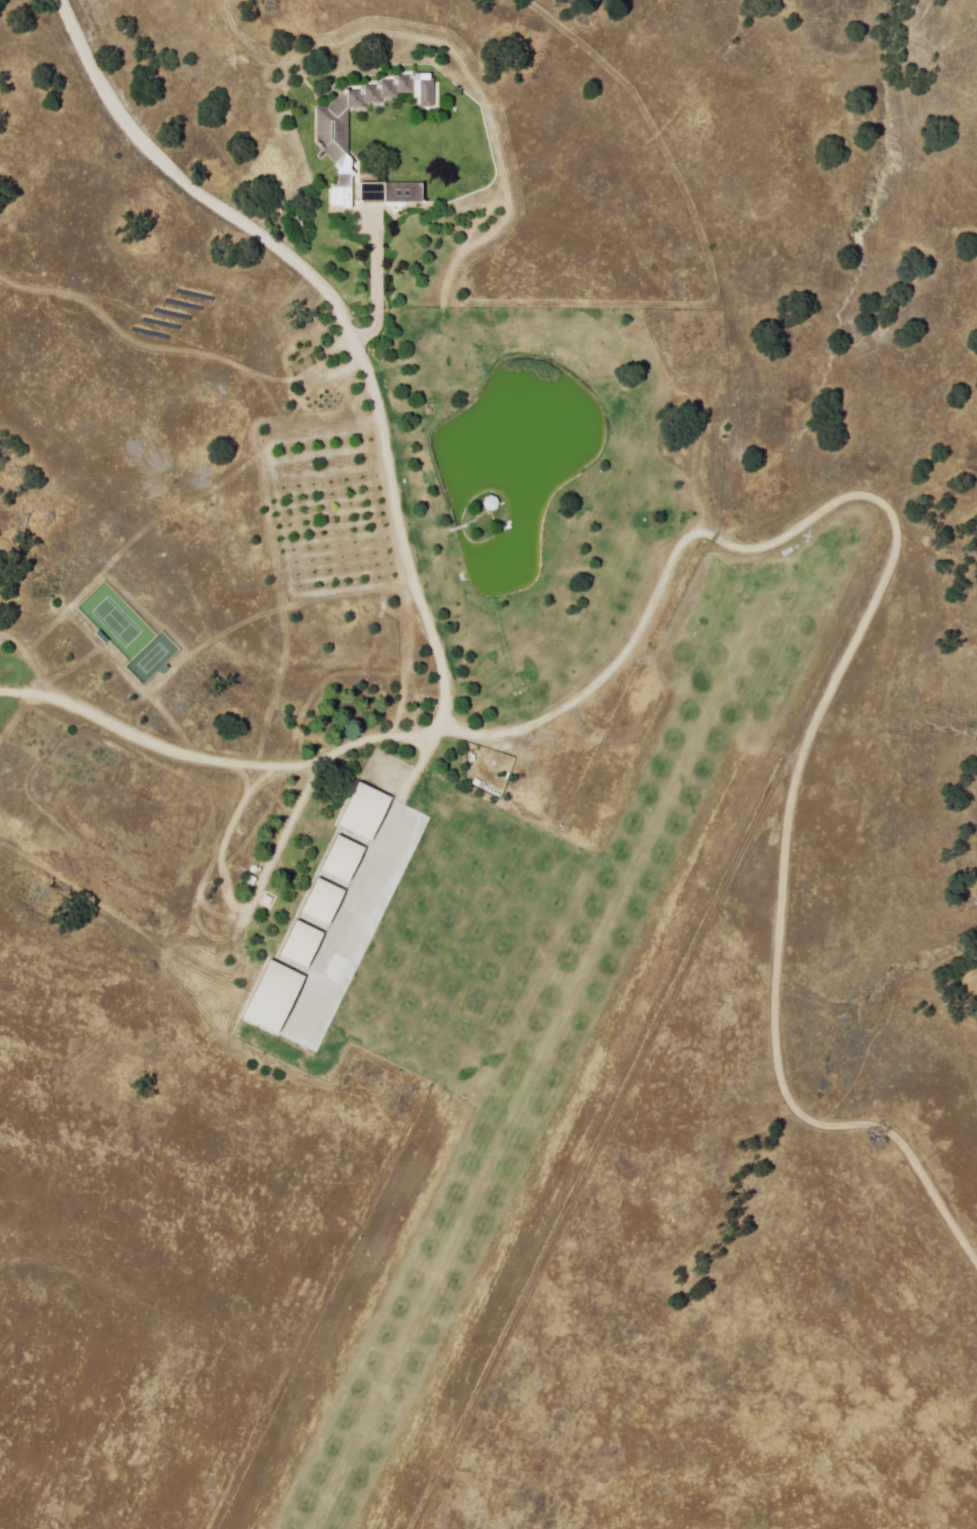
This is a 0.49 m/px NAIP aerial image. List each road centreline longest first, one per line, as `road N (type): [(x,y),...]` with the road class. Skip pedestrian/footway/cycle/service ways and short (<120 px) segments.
road 1 (residential): [(976,1266),(895,1139),(882,1129),(798,1119),(777,1074),(795,797),(812,739),(893,570),(896,521),(880,501),(837,502),(762,549),(696,535),(678,552),(620,662),(579,699),(517,732),(436,729)]
road 2 (residential): [(58,0),(112,109),(139,141),(187,188),(307,276),(347,329),(382,433),(395,526),(434,647),(442,704),(430,737),(375,739),(309,764),(265,767),(154,748),(53,701),(0,695)]
road 3 (track): [(522,0),(637,100),(703,244),(711,299),(696,306),(447,306)]

